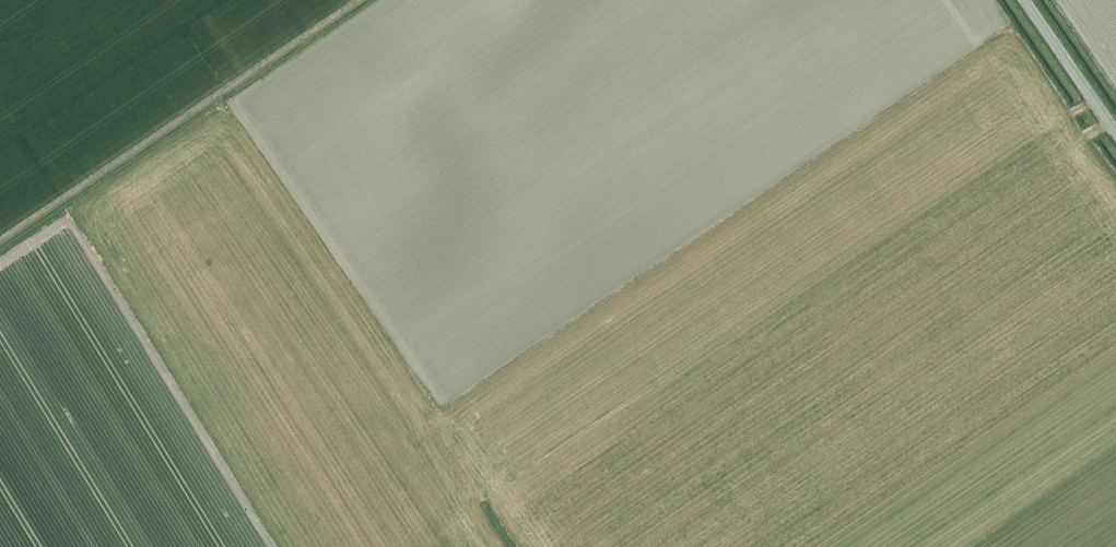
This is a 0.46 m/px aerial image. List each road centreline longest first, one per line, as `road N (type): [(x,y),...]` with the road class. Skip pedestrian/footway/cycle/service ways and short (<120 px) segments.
road 1 (unclassified): [(1115,133),(1023,0)]

